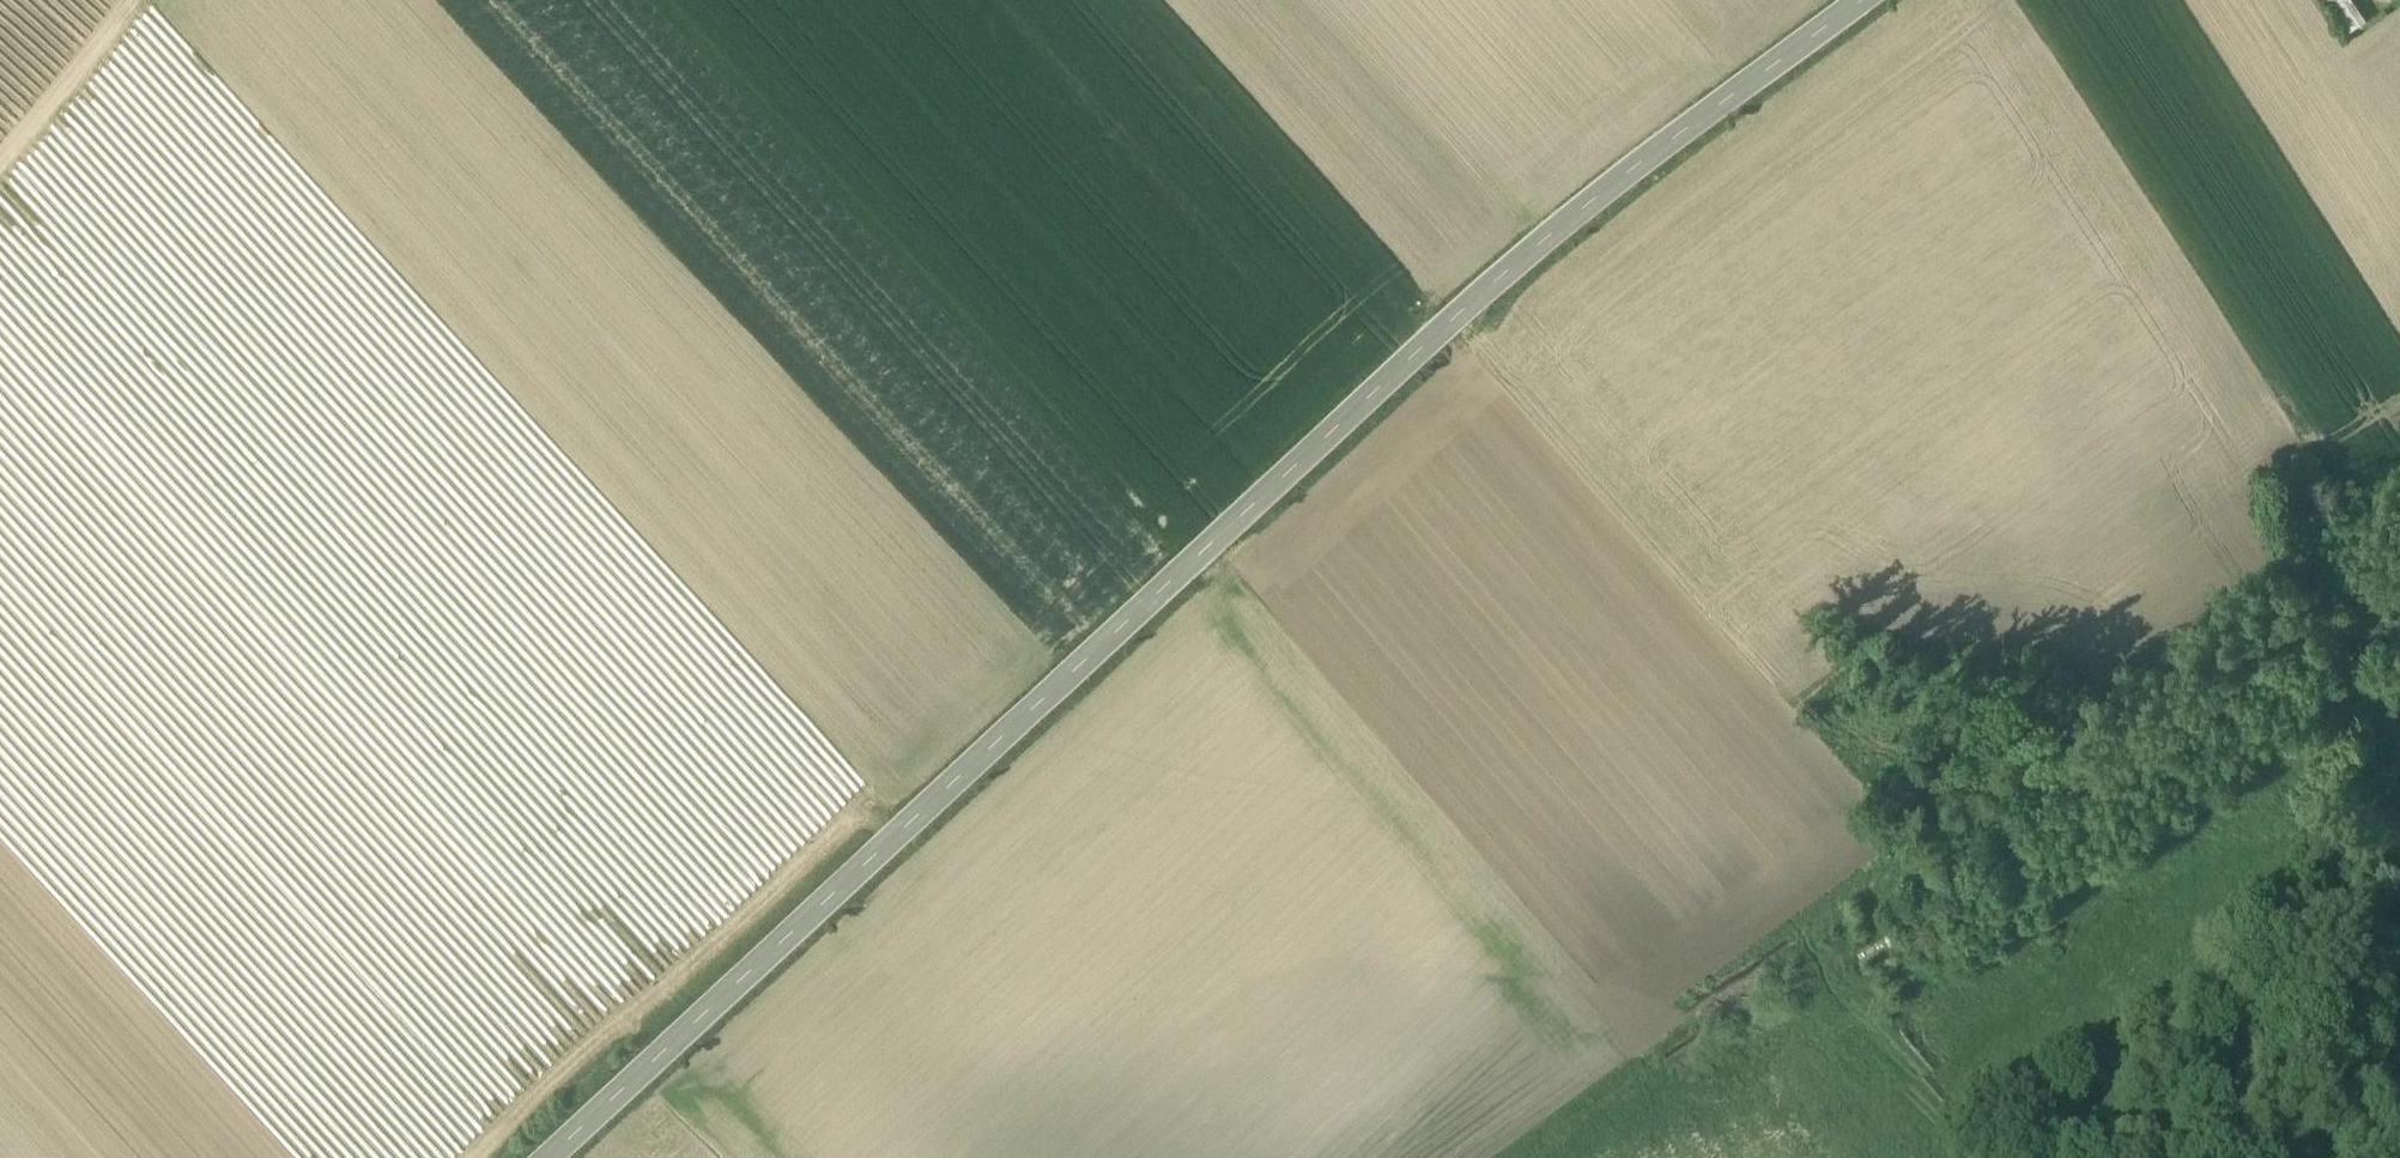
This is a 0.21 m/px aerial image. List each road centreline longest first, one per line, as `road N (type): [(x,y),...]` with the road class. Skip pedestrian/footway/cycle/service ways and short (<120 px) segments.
road 1 (residential): [(561,1157),(1533,258),(1874,0)]
road 2 (track): [(1991,1157),(1812,961)]
road 3 (track): [(130,0),(0,151)]

